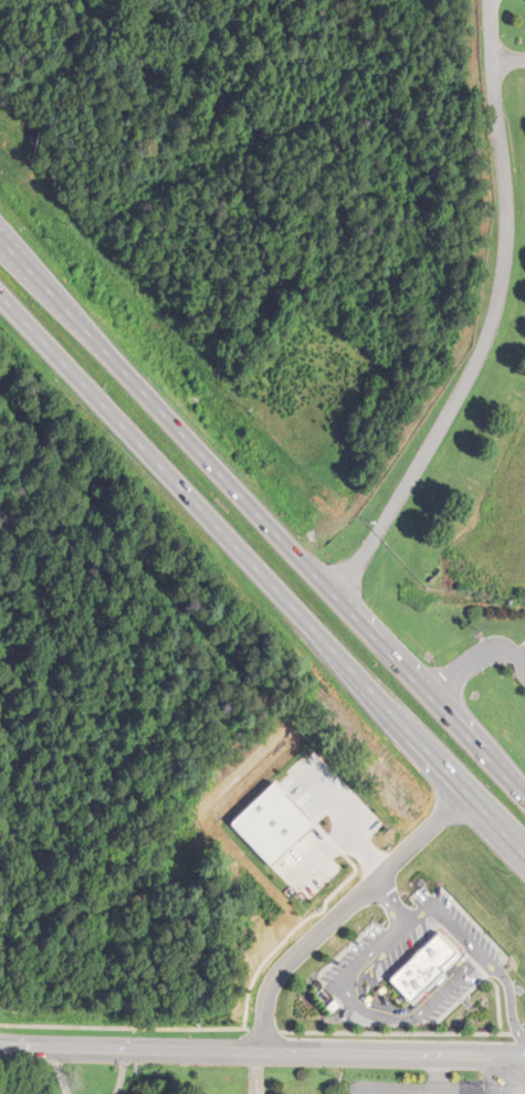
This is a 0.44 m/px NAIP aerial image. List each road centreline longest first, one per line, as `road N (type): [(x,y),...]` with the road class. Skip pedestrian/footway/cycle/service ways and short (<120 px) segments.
road 1 (trunk): [(0,290),(524,854)]
road 2 (trunk): [(524,797),(0,238)]
road 3 (residential): [(524,1061),(0,1044)]

